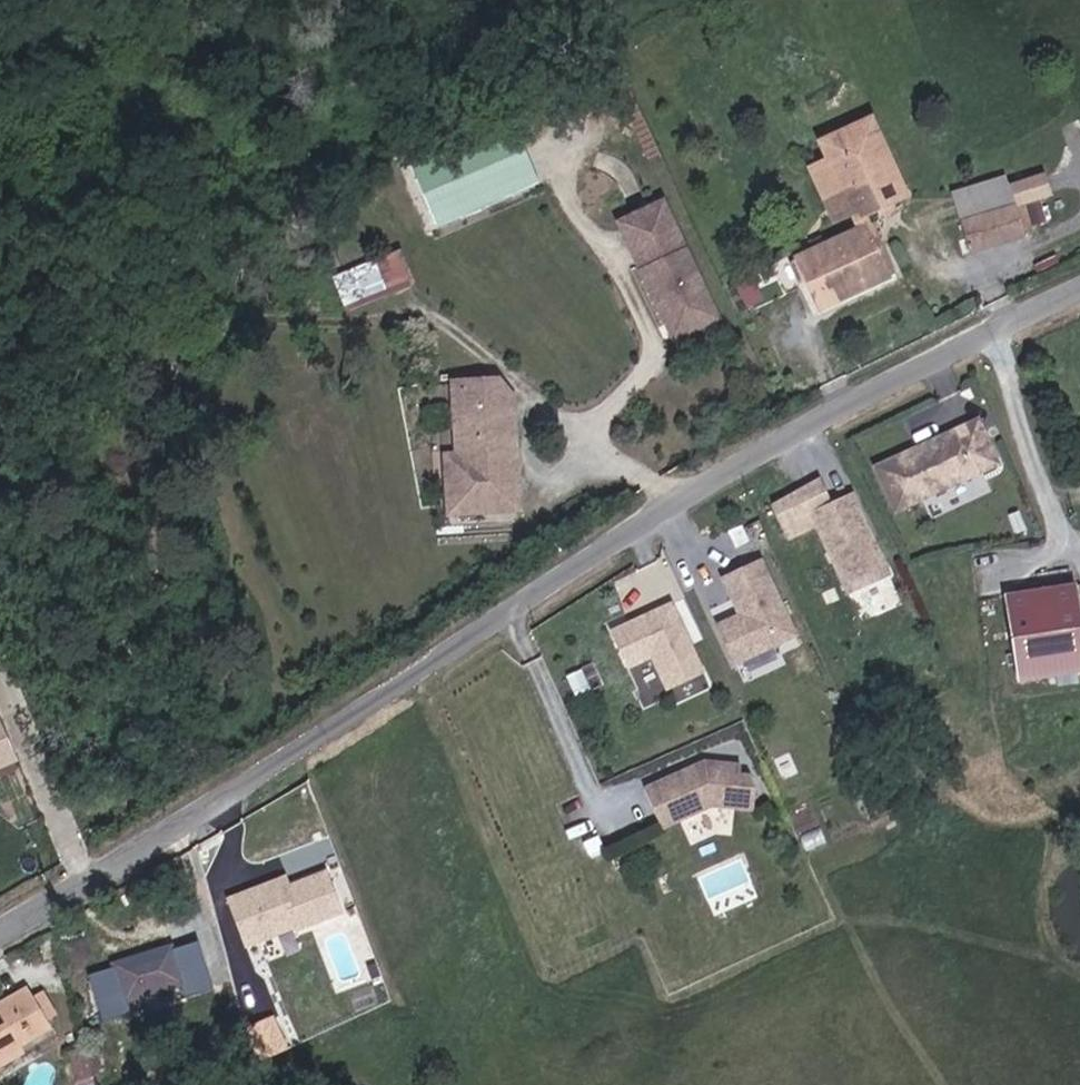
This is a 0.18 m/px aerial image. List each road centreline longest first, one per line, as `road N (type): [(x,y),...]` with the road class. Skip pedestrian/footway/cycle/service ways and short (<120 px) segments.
road 1 (unclassified): [(1079,290),(853,403),(89,881)]
road 2 (residential): [(89,881),(0,679)]

